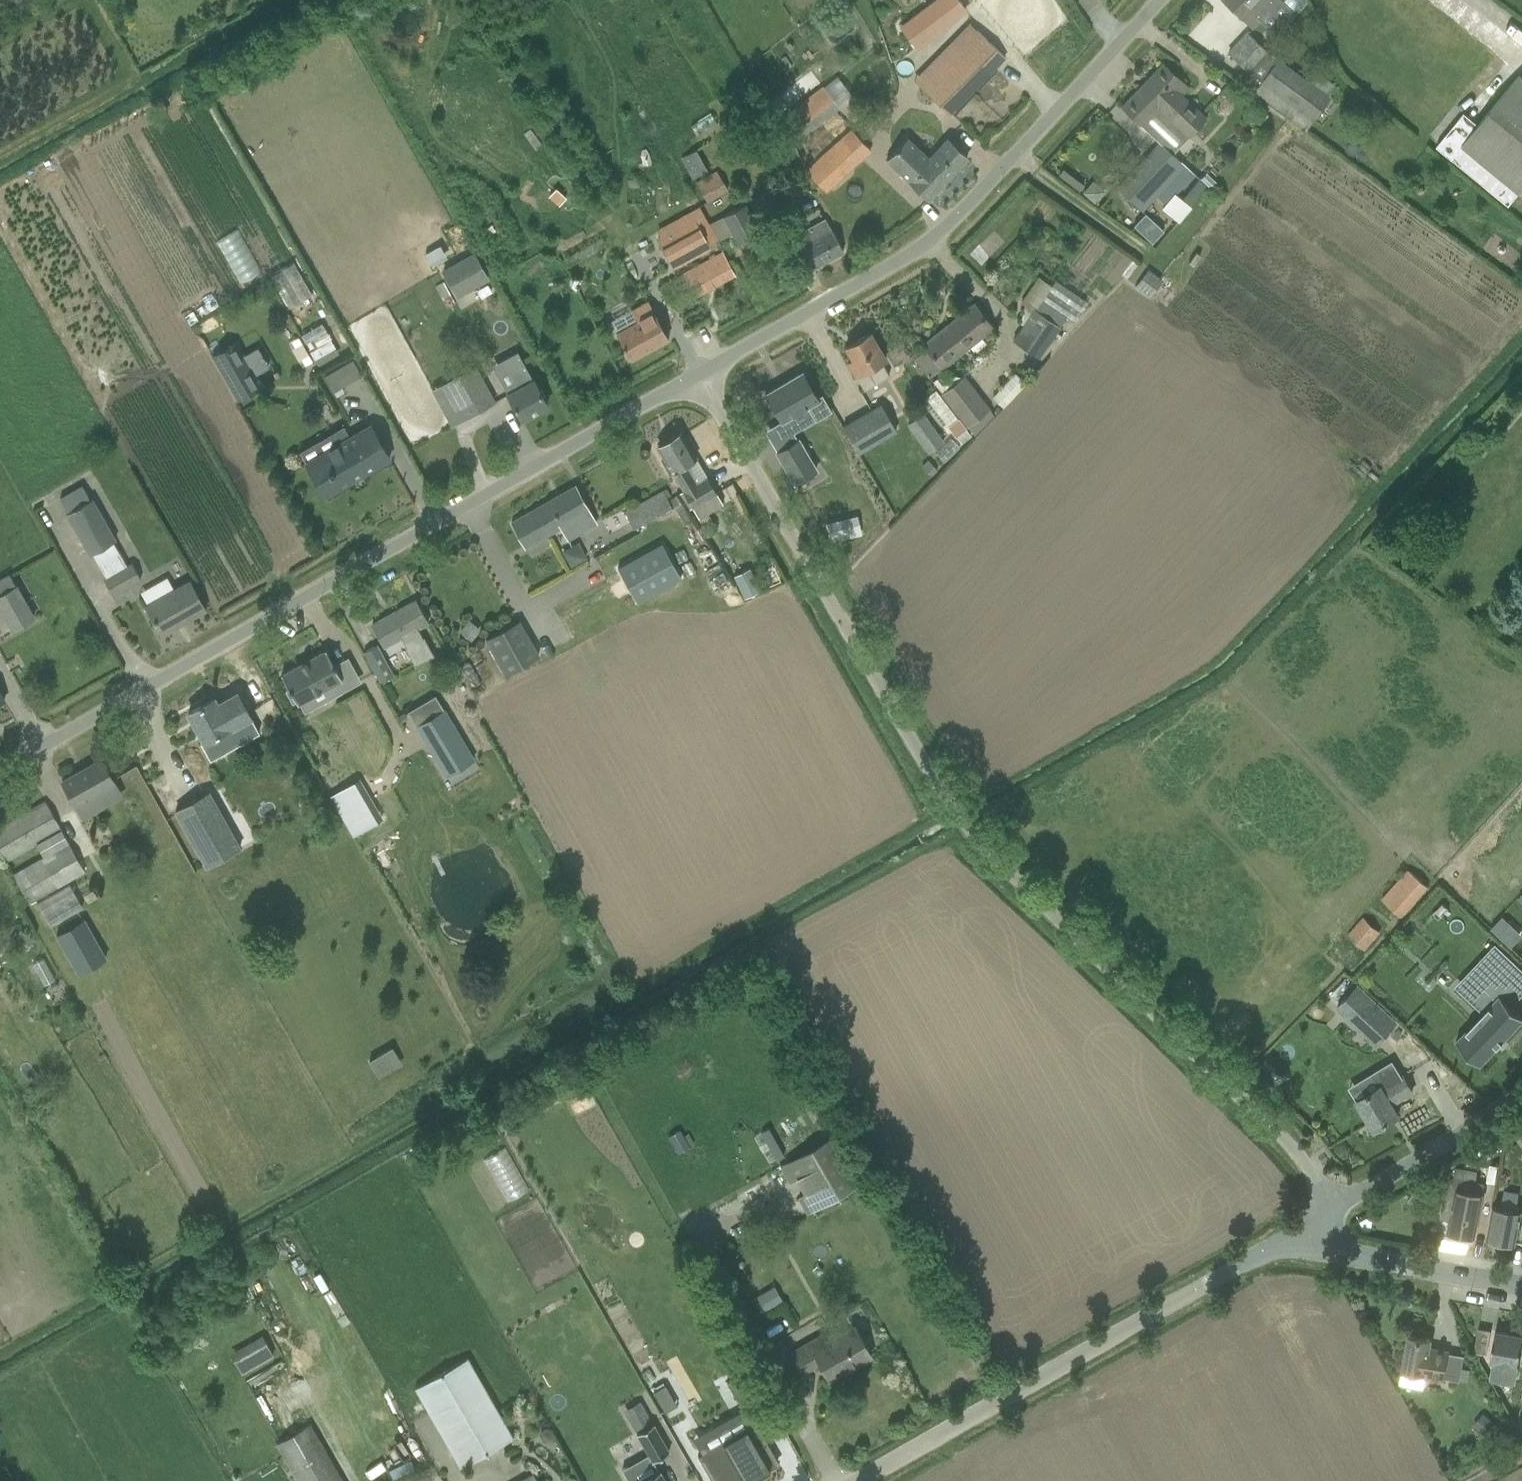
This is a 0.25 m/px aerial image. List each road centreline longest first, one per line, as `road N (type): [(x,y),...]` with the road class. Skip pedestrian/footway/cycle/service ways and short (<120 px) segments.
road 1 (unclassified): [(1333,1209),(1279,1134),(949,807),(698,374)]
road 2 (unclassified): [(0,771),(698,374)]
road 3 (unclassified): [(698,374),(910,255),(952,221),(1160,0)]
road 4 (unclassified): [(858,1480),(1317,1222)]
road 5 (residential): [(1521,1286),(1340,1254),(1317,1222)]
road 6 (residential): [(1333,1209),(1521,1090)]

